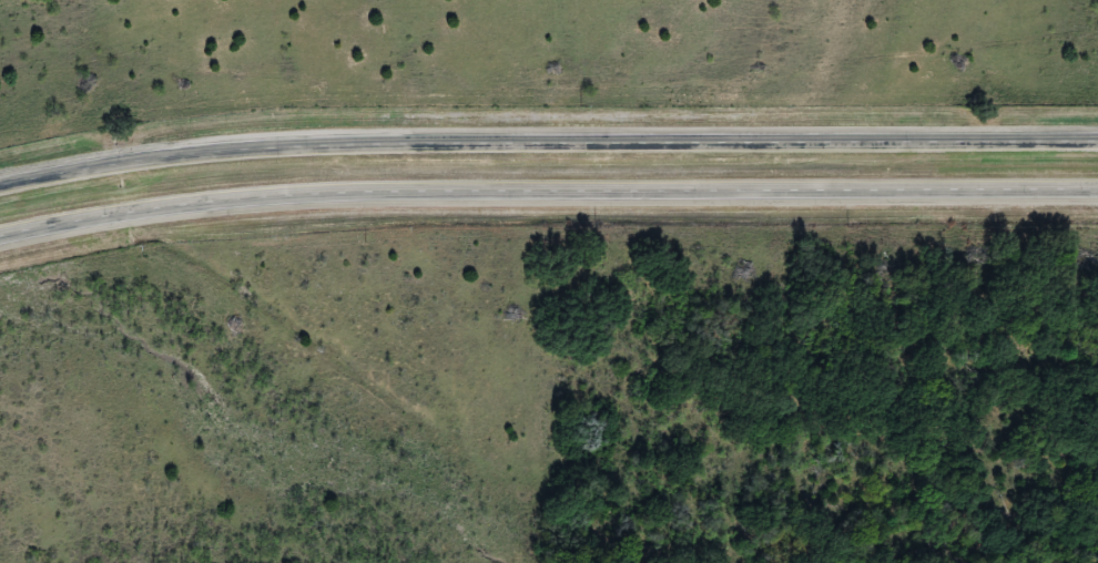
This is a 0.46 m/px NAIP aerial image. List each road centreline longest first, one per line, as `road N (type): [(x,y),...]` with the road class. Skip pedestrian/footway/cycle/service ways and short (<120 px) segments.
road 1 (trunk): [(0,248),(260,199),(1097,194)]
road 2 (trunk): [(1097,149),(250,154),(79,170),(0,189)]

